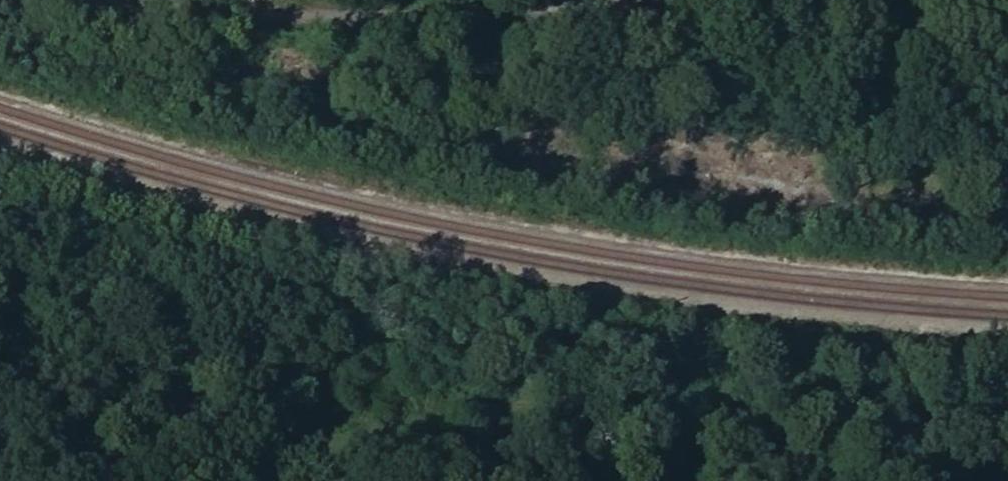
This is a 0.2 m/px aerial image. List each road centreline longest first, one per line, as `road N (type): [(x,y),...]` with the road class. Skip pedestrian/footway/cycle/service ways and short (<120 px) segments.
road 1 (unclassified): [(37,0),(229,38),(547,41),(751,0)]

